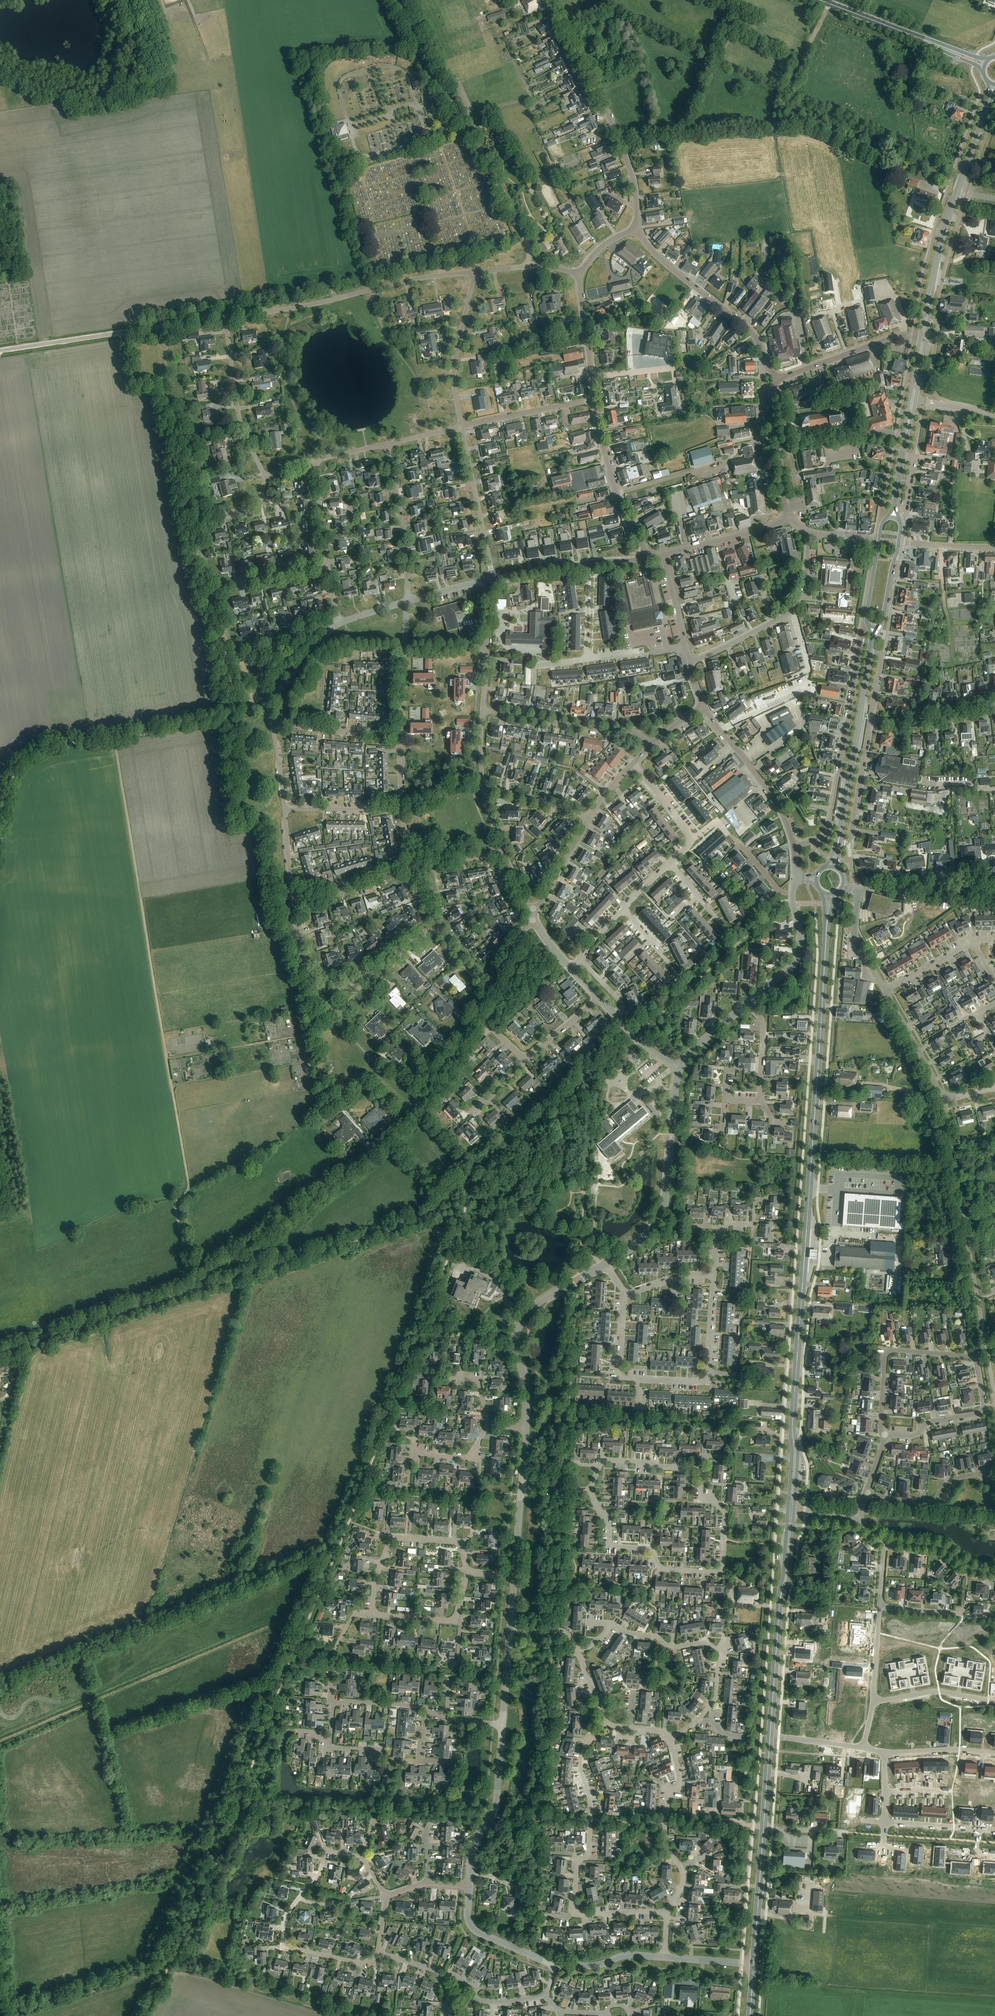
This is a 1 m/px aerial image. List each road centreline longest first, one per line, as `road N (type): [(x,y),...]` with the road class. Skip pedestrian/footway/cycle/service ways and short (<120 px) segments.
road 1 (track): [(173,1960),(464,1215)]
road 2 (track): [(113,737),(188,1185),(176,1213),(188,1265),(204,1287)]
road 3 (secondary): [(793,1422),(826,930)]
road 4 (track): [(429,1214),(0,1351)]
road 5 (unclassified): [(0,825),(10,782),(37,752),(264,706)]
road 6 (residential): [(881,1428),(886,1350),(972,1357),(980,1412),(931,1422),(916,1435),(891,1434)]
road 7 (unclassified): [(994,1398),(948,1099)]
road 8 (residential): [(589,1491),(610,1545),(650,1549),(663,1569),(717,1572),(726,1516),(701,1495),(700,1467)]
road 9 (residential): [(671,1738),(715,1699),(718,1651),(705,1643),(669,1646),(614,1626),(579,1653)]
road 10 (unclassified): [(474,273),(225,315)]
road 11 (unclassified): [(638,228),(626,158),(551,0)]
road 12 (residential): [(871,644),(859,642),(829,830),(794,847)]
road 13 (residential): [(380,1952),(358,1963),(283,1942),(288,1913),(317,1881),(326,1854),(363,1858)]
road 14 (secondary): [(754,1966),(770,1736)]
road 15 (unclassified): [(225,315),(0,351)]
road 16 (unclassified): [(605,1264),(642,1242),(664,1208),(679,1069)]
road 17 (unclassified): [(526,1429),(519,1326),(544,1299),(605,1264)]
road 18 (secondary): [(931,286),(994,86)]
road 19 (unclassified): [(779,376),(748,328),(665,263),(638,228)]
road 20 (secondary): [(838,844),(870,653)]
road 21 (residential): [(691,661),(791,611),(806,583),(809,533)]
road 22 (residential): [(372,1615),(392,1538),(462,1543),(467,1573)]
road 23 (residential): [(650,747),(635,734),(483,710)]
road 24 (residential): [(638,1379),(708,1378),(715,1276)]
road 25 (unclassified): [(794,847),(783,815),(703,706)]
road 26 (residential): [(266,477),(238,415),(225,315)]
road 27 (unclassified): [(647,558),(617,494),(594,399)]
road 28 (track): [(556,1105),(429,1214)]
road 29 (unclassified): [(378,1144),(427,1100),(477,1013)]
road 30 (residential): [(408,601),(386,444)]
road 31 (residential): [(298,726),(303,689),(329,652),(404,650)]
road 32 (residential): [(462,427),(455,366),(474,273)]
road 33 (residential): [(492,579),(462,427)]
road 34 (unclassified): [(471,1873),(473,1849),(495,1806),(503,1725)]
road 35 (residential): [(530,266),(523,232),(468,131)]
road 36 (residential): [(582,1859),(589,1852),(591,1806),(582,1755),(606,1721)]
road 37 (unclassified): [(779,376),(893,337),(920,340)]
road 38 (track): [(849,1833),(994,1844)]
road 39 (unclassified): [(787,518),(772,397),(779,376)]
road 40 (residential): [(681,1868),(666,1841),(668,1791),(679,1783),(671,1738)]
road 41 (primary): [(949,50),(819,0)]
road 42 (residential): [(858,892),(994,875)]
road 43 (residential): [(462,427),(594,399)]
road 44 (secondary): [(770,1736),(780,1603)]
road 45 (unclassified): [(748,1004),(798,957),(793,893)]
road 46 (residential): [(866,1493),(942,1502),(961,1478),(985,1473)]
road 47 (unclassified): [(553,1965),(475,1931),(470,1887)]
road 48 (residential): [(350,985),(318,986),(292,895)]
road 49 (residential): [(994,704),(928,722),(870,719)]
road 50 (unclassified): [(948,1099),(885,990)]
road 51 (residential): [(849,843),(870,719)]
road 52 (unclassified): [(594,399),(581,275)]
road 53 (residential): [(292,895),(412,869)]
road 54 (residential): [(994,1701),(939,1691),(875,1701)]

